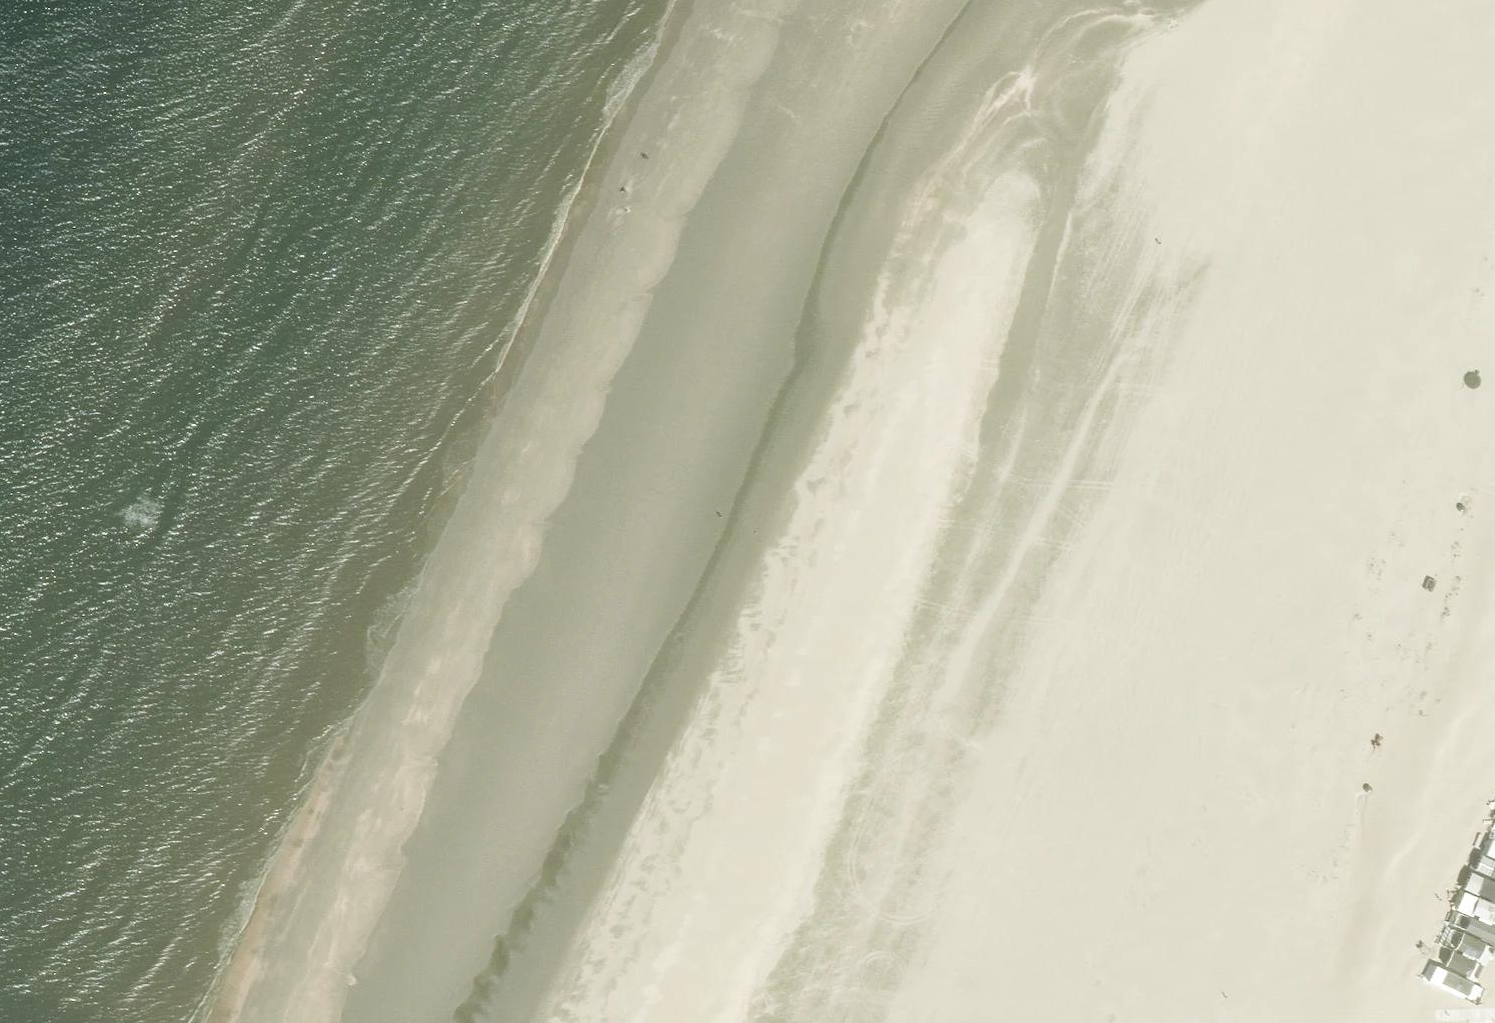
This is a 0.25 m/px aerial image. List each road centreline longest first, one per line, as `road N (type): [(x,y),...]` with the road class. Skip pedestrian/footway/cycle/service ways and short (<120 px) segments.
road 1 (track): [(1494,1010),(1470,1013),(1282,949)]

